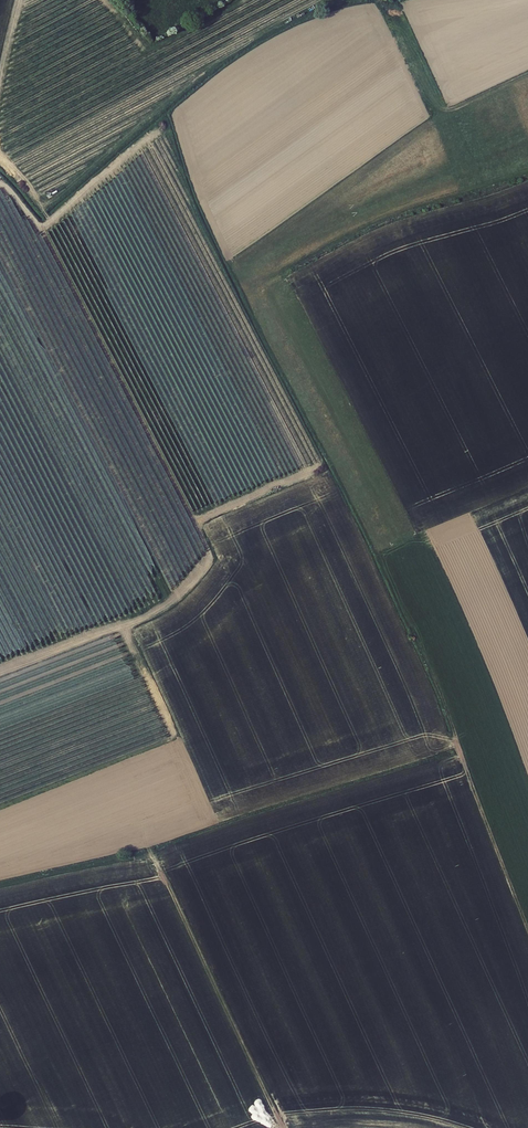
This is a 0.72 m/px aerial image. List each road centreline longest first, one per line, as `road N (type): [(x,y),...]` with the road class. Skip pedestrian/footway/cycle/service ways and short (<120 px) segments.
road 1 (track): [(280,1127),(152,857),(0,891)]
road 2 (track): [(527,931),(412,632)]

